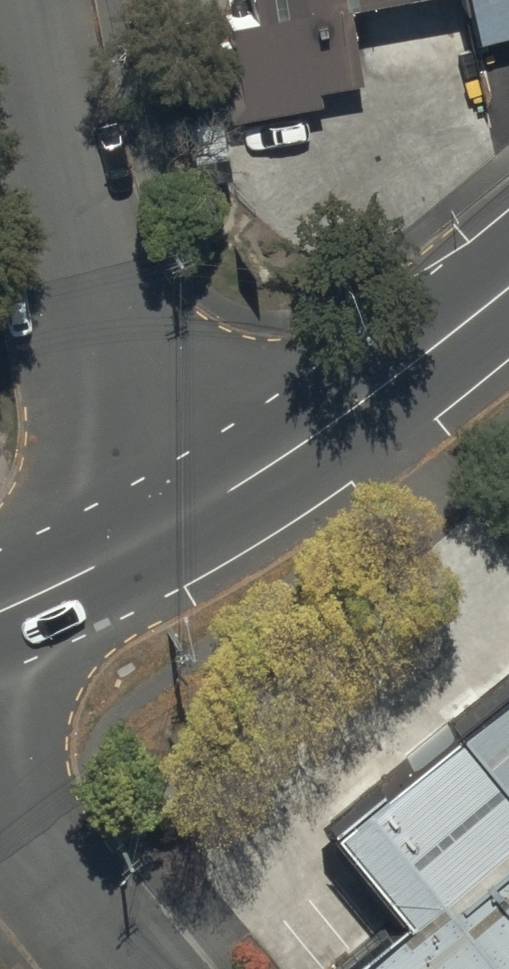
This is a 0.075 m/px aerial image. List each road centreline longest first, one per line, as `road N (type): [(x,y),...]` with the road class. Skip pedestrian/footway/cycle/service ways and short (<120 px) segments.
road 1 (unclassified): [(173,546),(79,275),(28,0)]
road 2 (secondary): [(173,546),(508,280)]
road 3 (unclassified): [(0,795),(125,968)]
road 4 (secondary): [(0,616),(173,546)]

